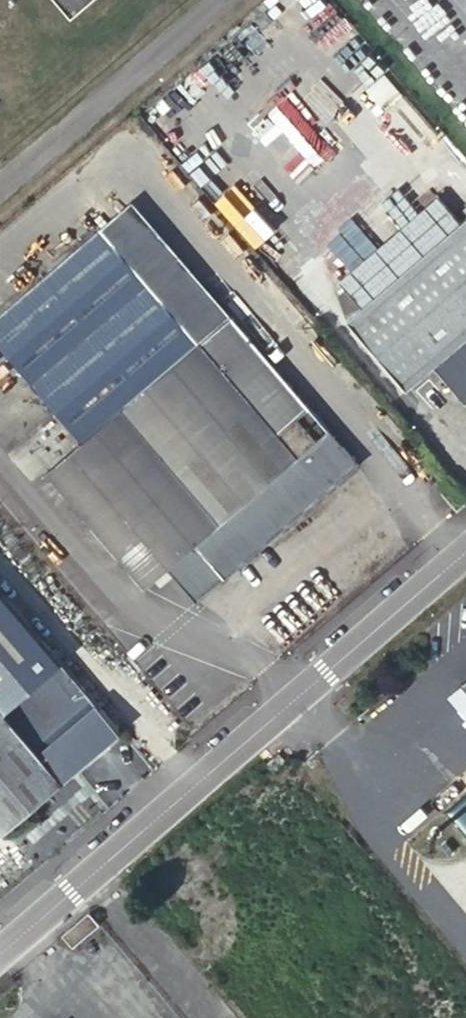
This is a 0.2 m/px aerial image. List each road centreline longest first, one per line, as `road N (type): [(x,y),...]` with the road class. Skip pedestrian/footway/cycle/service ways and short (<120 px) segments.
road 1 (unclassified): [(465,542),(0,940)]
road 2 (unclassified): [(218,0),(0,184)]

